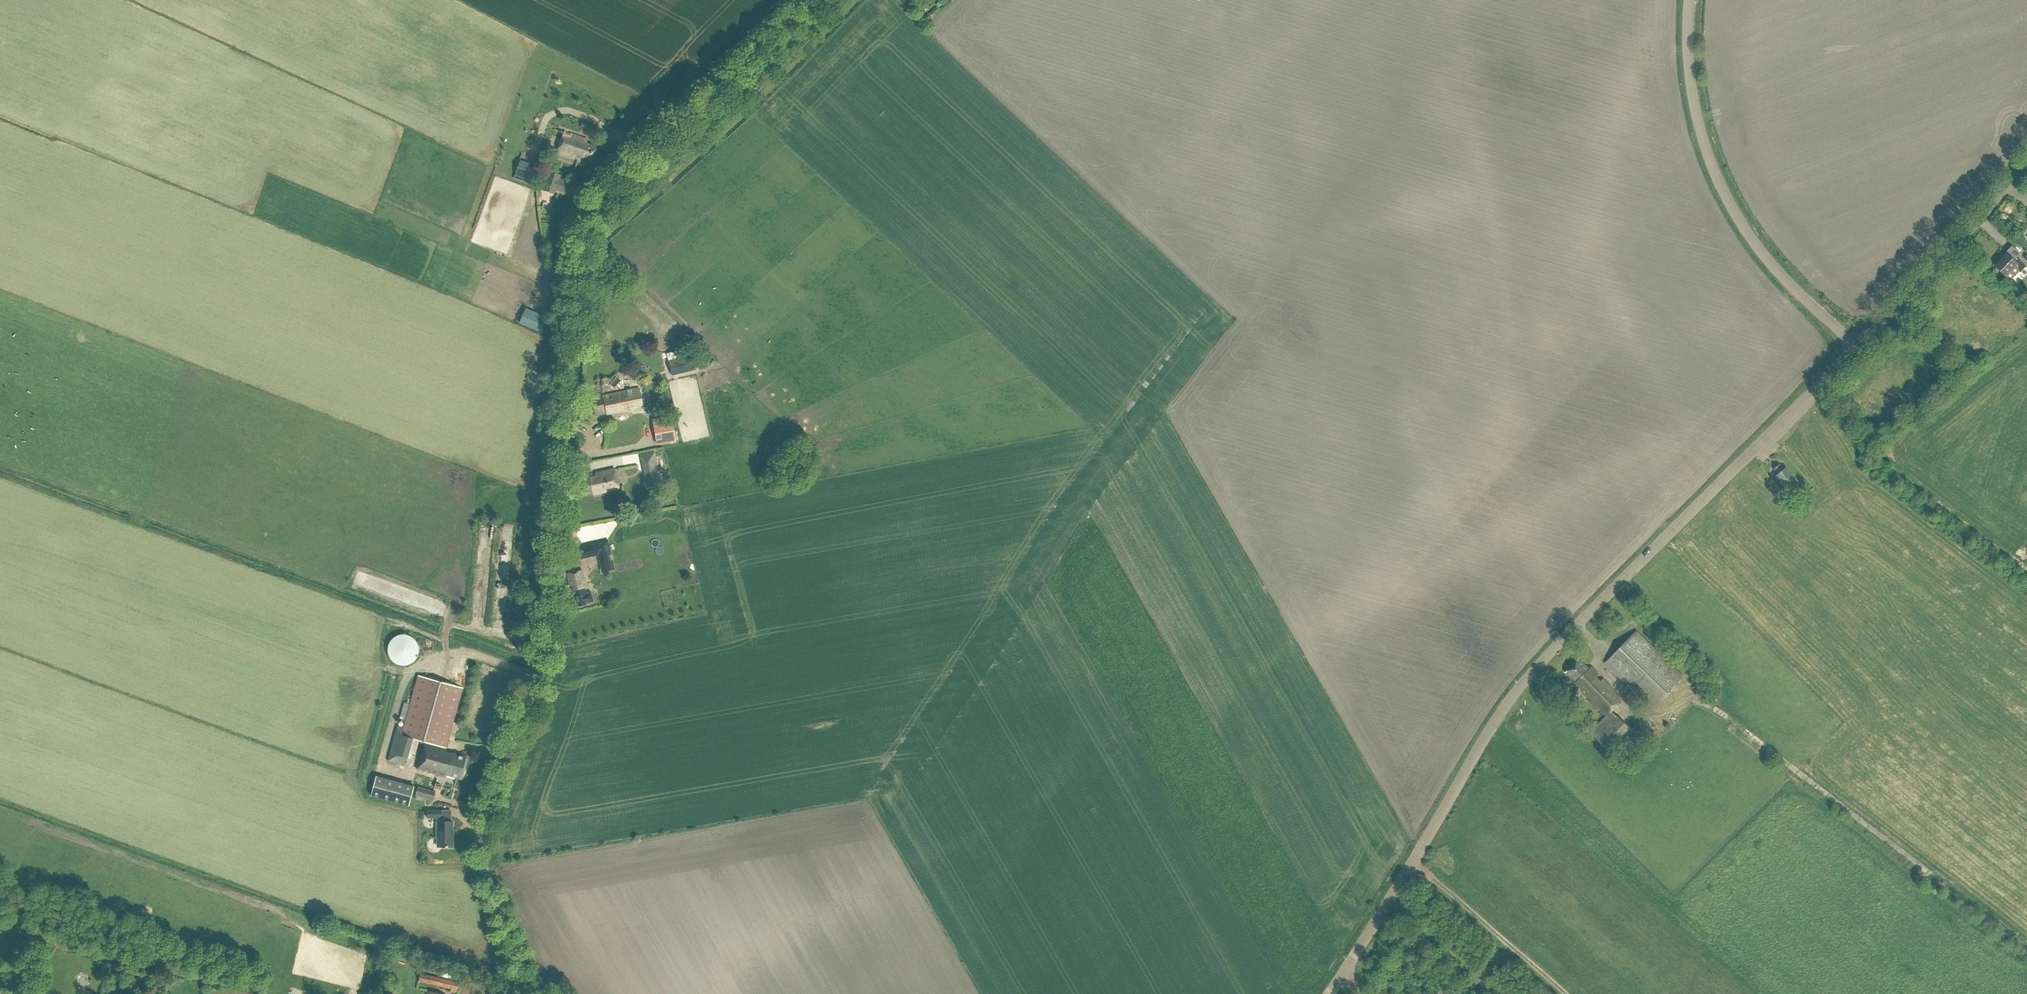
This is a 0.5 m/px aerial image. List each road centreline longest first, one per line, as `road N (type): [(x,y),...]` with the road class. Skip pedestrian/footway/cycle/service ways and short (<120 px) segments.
road 1 (unclassified): [(526,993),(485,864),(486,816),(547,618),(584,234),(617,178),(804,0)]
road 2 (tertiary): [(1346,971),(1523,683),(1858,348)]
road 3 (tertiary): [(1858,348),(1781,274),(1735,216),(1693,94),(1689,0)]
road 4 (tertiary): [(1858,348),(2026,157)]

